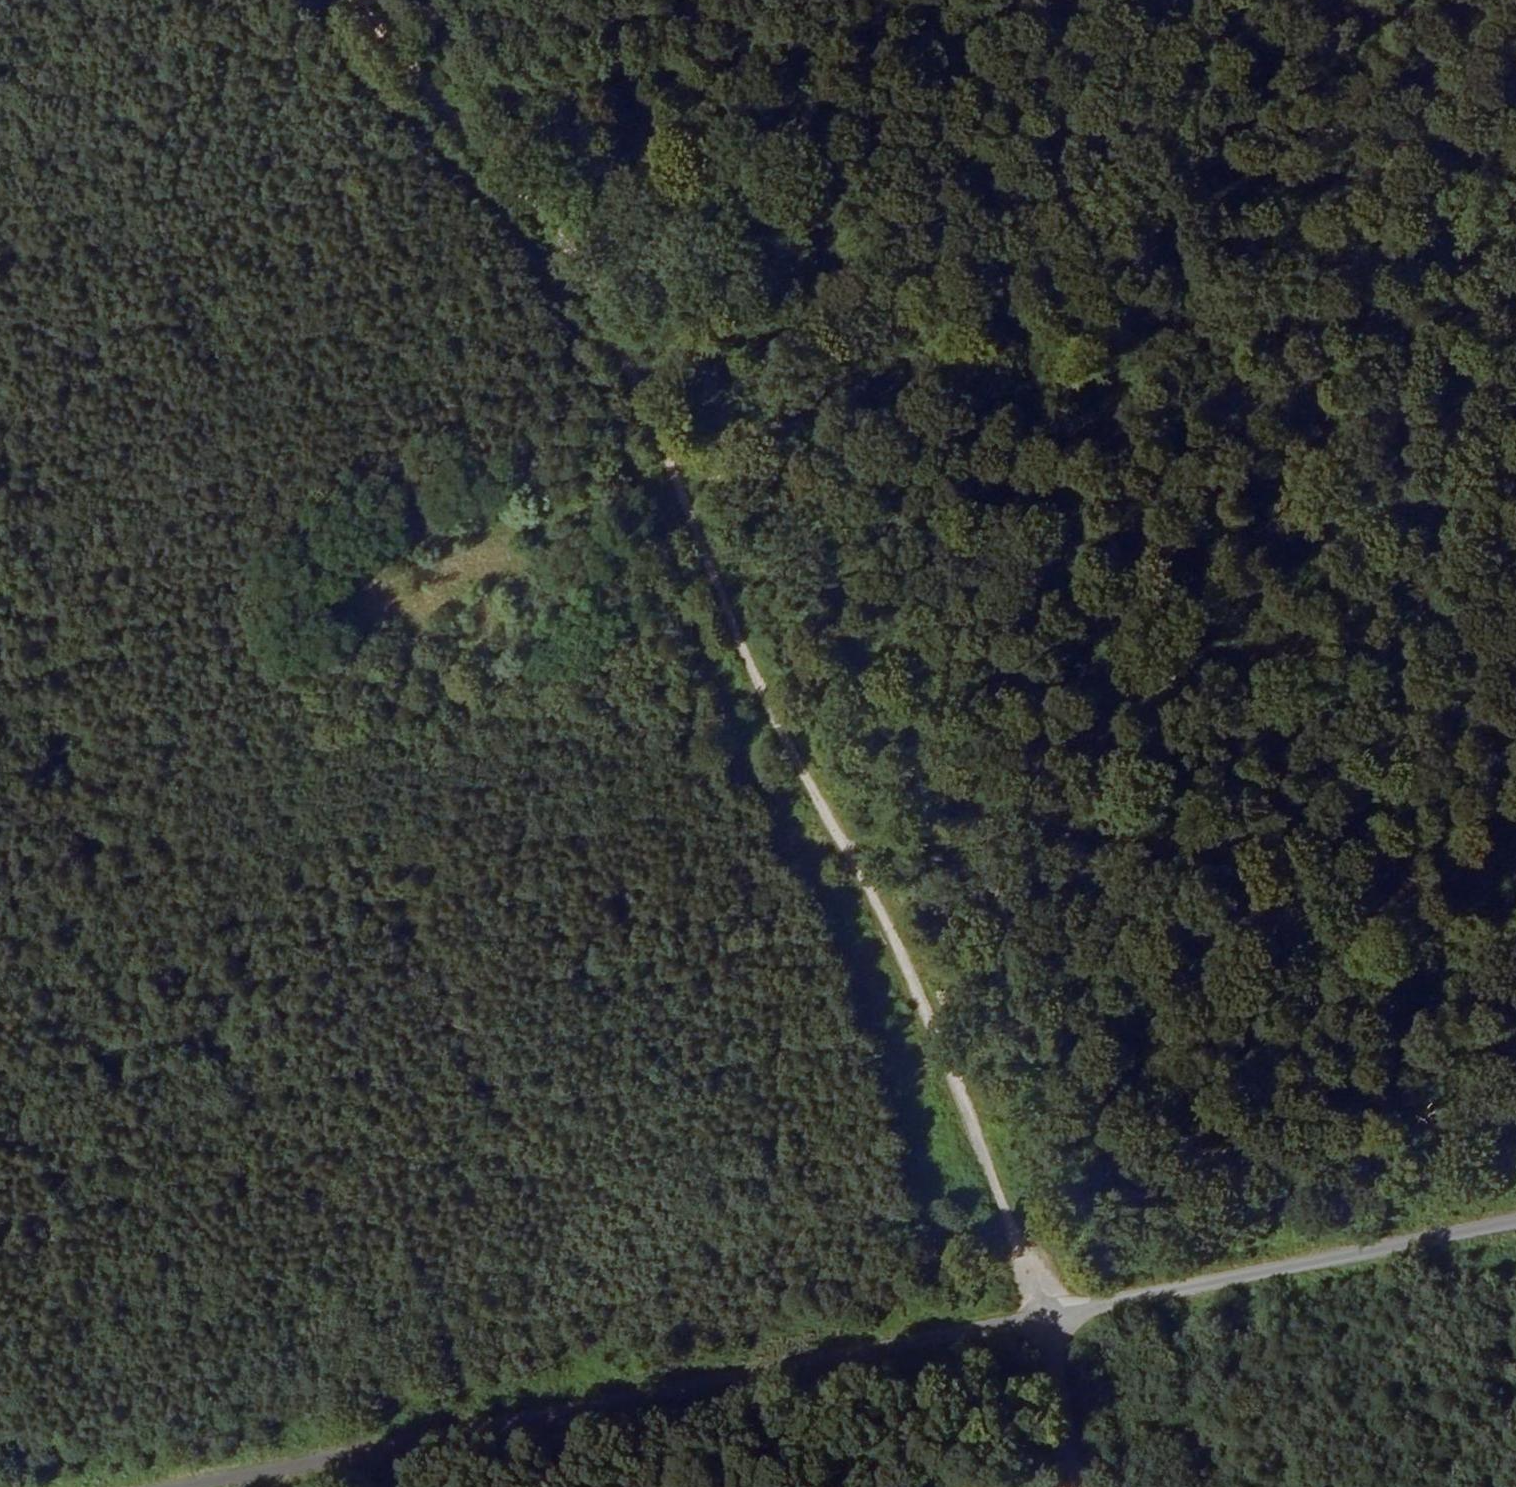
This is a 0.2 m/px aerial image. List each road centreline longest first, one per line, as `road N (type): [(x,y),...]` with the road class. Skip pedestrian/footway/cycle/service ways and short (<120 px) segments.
road 1 (track): [(356,0),(584,255),(768,704),(931,1013),(1036,1313),(139,1486)]
road 2 (unclassified): [(1515,1220),(1036,1313),(1079,1486)]

